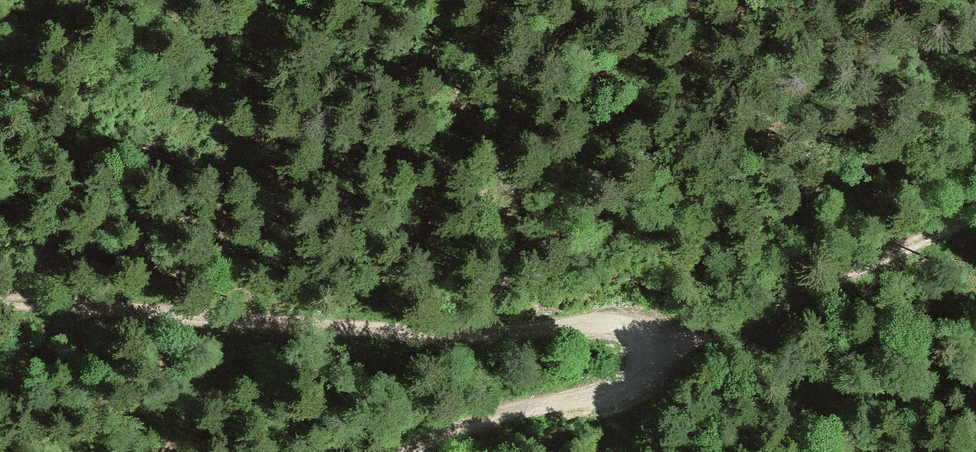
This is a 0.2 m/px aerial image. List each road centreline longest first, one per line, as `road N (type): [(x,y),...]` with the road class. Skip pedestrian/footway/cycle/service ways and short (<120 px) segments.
road 1 (track): [(0,305),(447,334),(613,327),(644,340),(647,365),(620,391),(488,420),(418,451)]
road 2 (track): [(649,353),(901,272),(975,237)]

